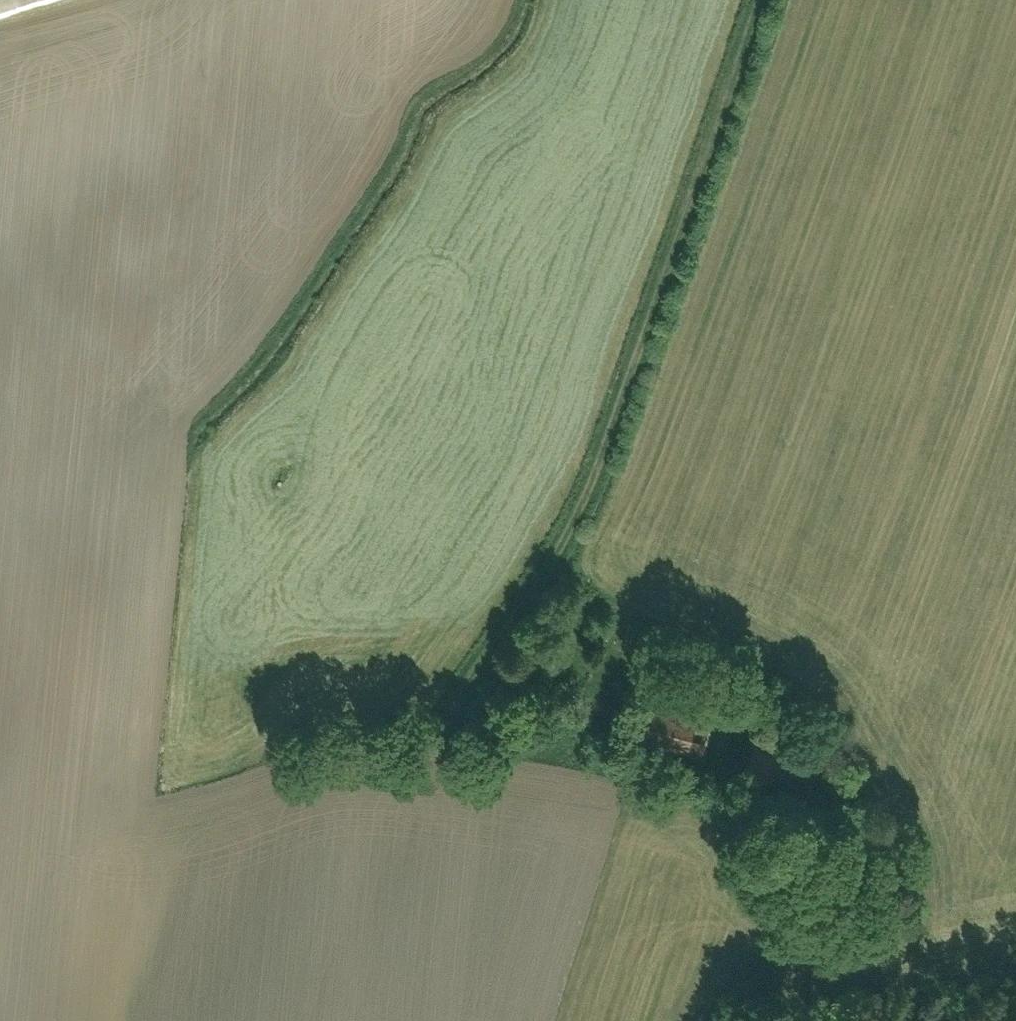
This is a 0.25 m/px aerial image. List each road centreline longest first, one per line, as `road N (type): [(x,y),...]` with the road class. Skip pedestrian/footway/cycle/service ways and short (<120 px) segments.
road 1 (track): [(764,0),(608,451),(553,559),(416,746)]

